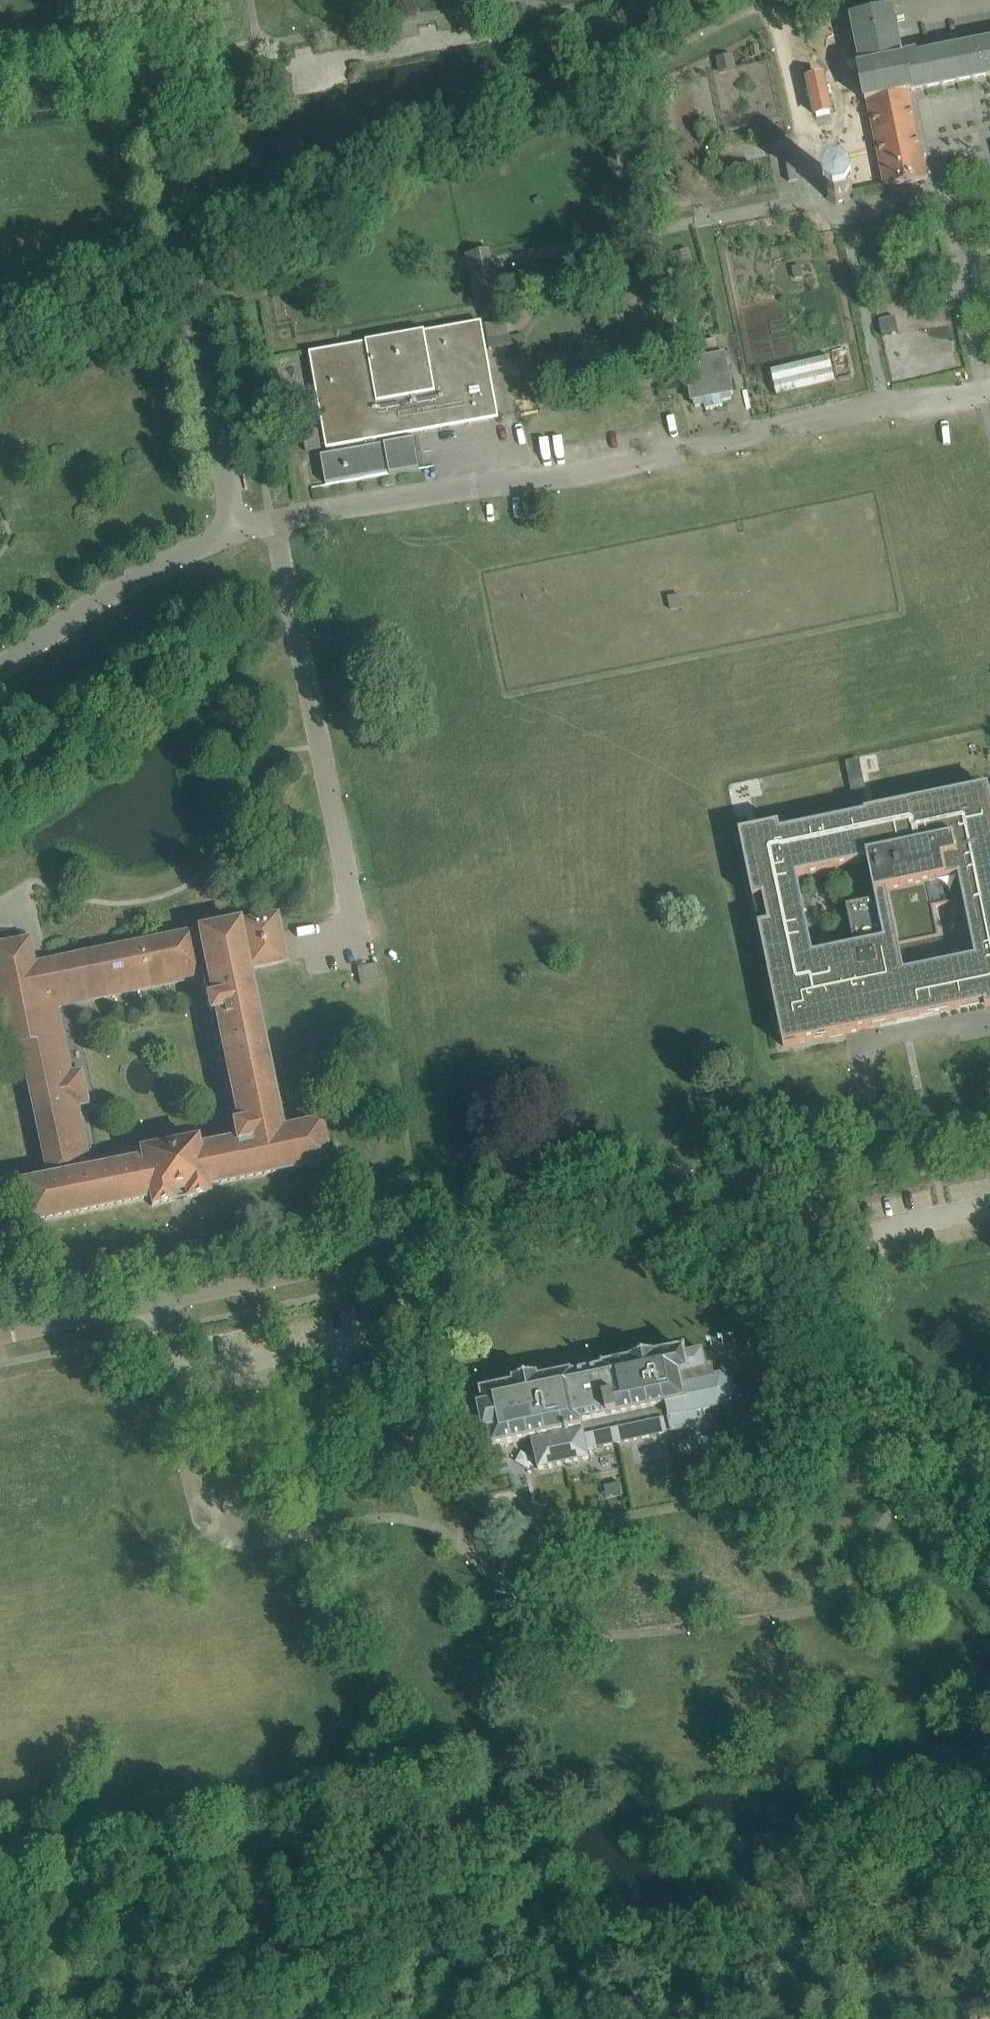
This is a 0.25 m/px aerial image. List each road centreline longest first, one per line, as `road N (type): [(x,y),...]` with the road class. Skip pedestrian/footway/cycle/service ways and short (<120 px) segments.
road 1 (unclassified): [(0,1333),(798,1166)]
road 2 (residential): [(989,391),(888,402),(570,477),(275,519)]
road 3 (residential): [(232,532),(142,0)]
road 4 (residential): [(275,519),(357,937)]
road 5 (residential): [(915,1473),(840,1373),(818,1301),(798,1166)]
road 6 (residential): [(0,666),(131,579),(232,532)]
road 7 (unclassified): [(798,1166),(989,1127)]

